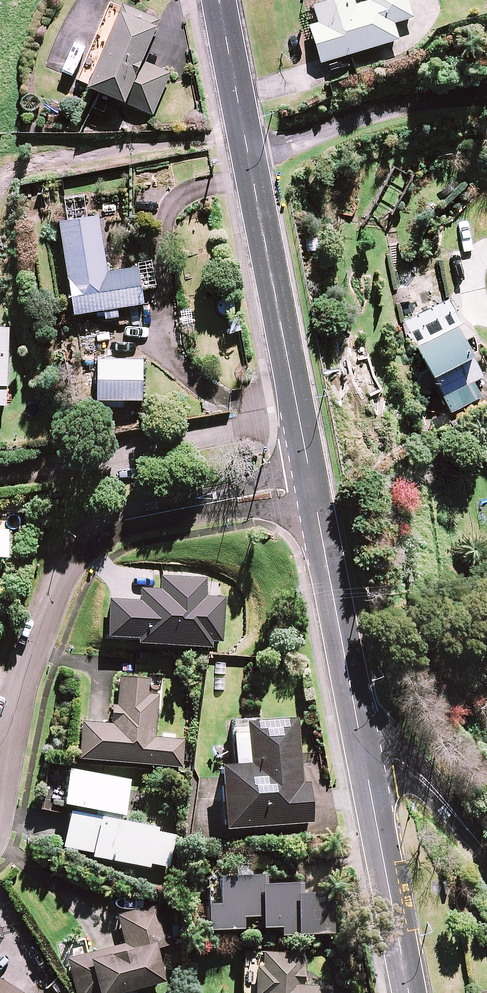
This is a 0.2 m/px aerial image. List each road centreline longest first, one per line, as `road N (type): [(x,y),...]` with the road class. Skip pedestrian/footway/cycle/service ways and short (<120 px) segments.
road 1 (residential): [(6,730),(54,590),(87,541),(130,523),(311,488)]
road 2 (tertiary): [(311,488),(246,153)]
road 3 (tertiary): [(364,762),(311,488)]
road 4 (residential): [(486,107),(246,153)]
road 5 (tertiary): [(408,992),(364,762)]
road 6 (residential): [(486,860),(425,783),(391,758),(364,762)]
road 7 (tertiary): [(246,153),(217,0)]

